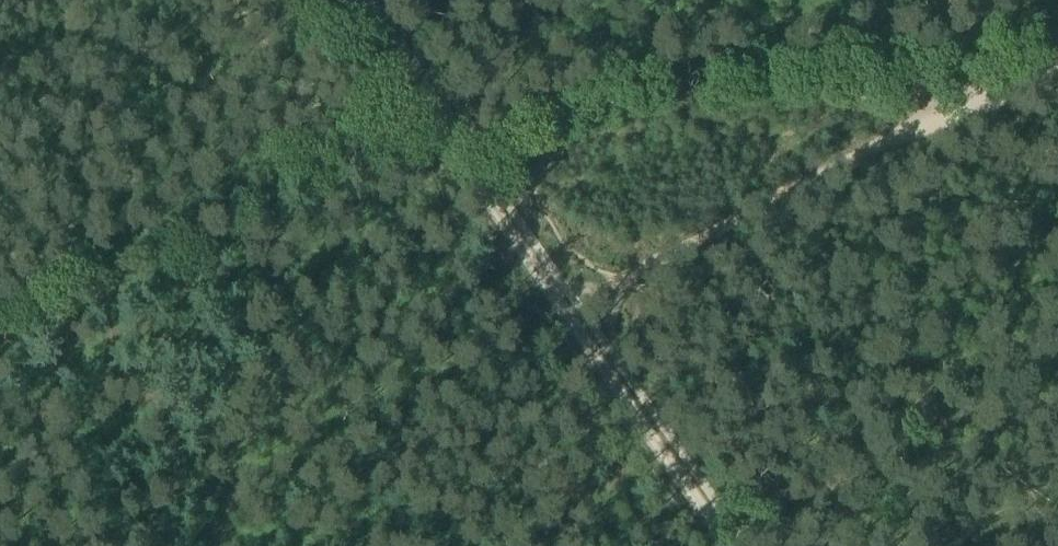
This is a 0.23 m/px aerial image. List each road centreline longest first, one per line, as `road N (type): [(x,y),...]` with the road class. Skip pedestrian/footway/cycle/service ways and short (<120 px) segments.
road 1 (track): [(0,341),(428,110)]
road 2 (track): [(729,545),(560,308)]
road 3 (track): [(560,308),(428,110)]
road 4 (track): [(503,545),(665,458)]
road 5 (track): [(354,0),(428,110)]

